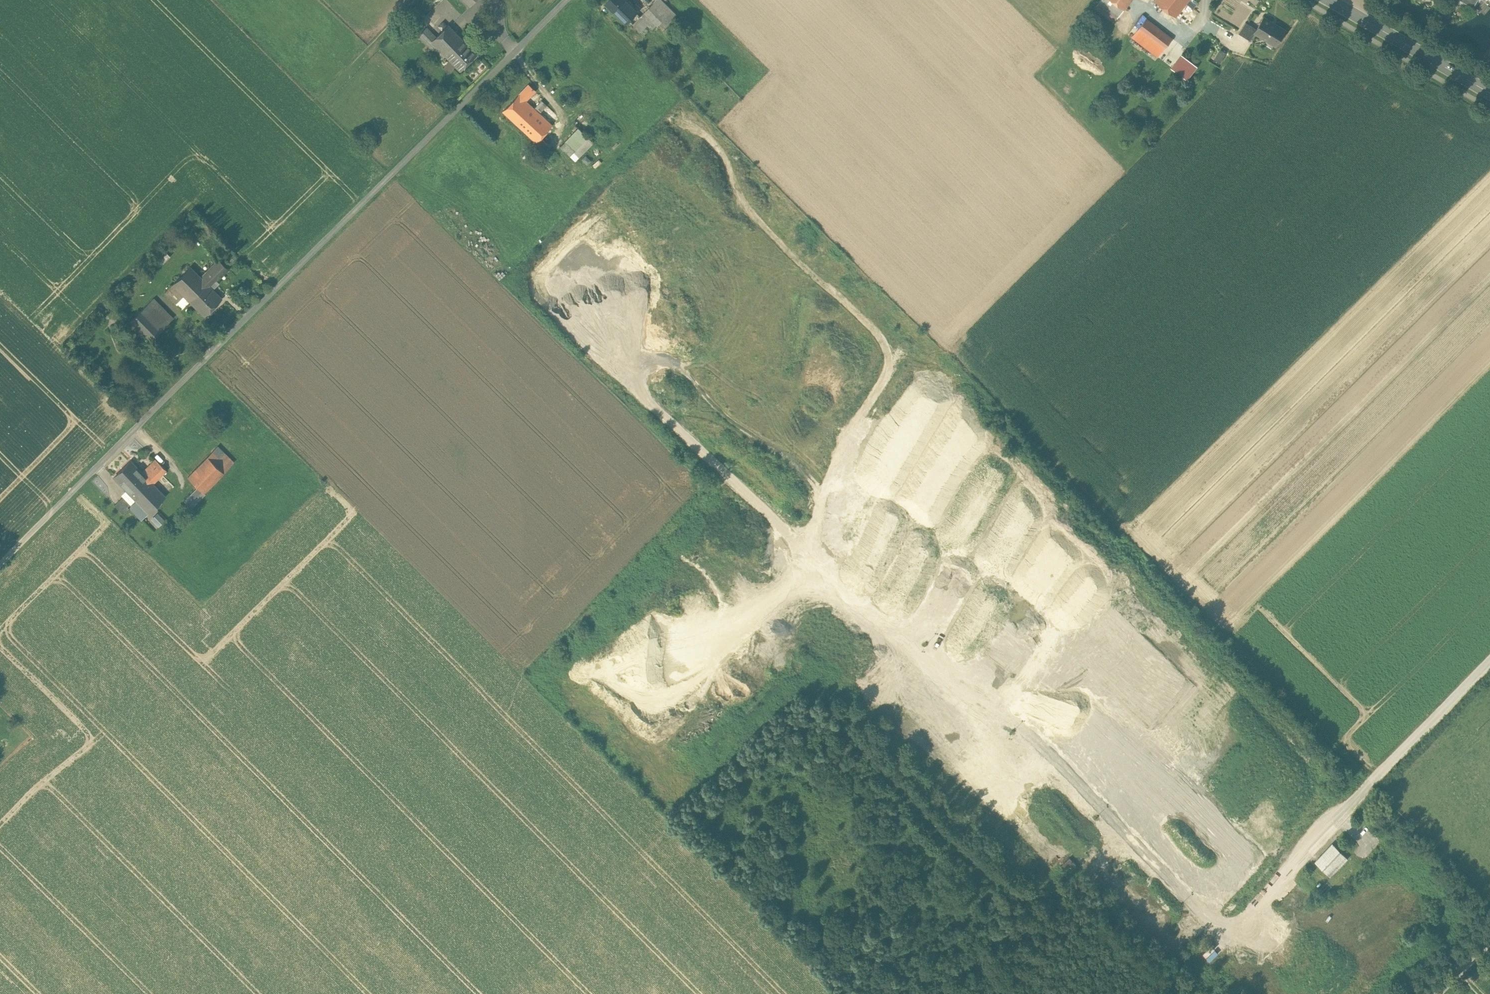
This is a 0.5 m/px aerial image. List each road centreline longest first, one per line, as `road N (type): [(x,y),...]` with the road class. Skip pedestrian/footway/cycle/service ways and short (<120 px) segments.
road 1 (secondary): [(1489,92),(1332,0)]

